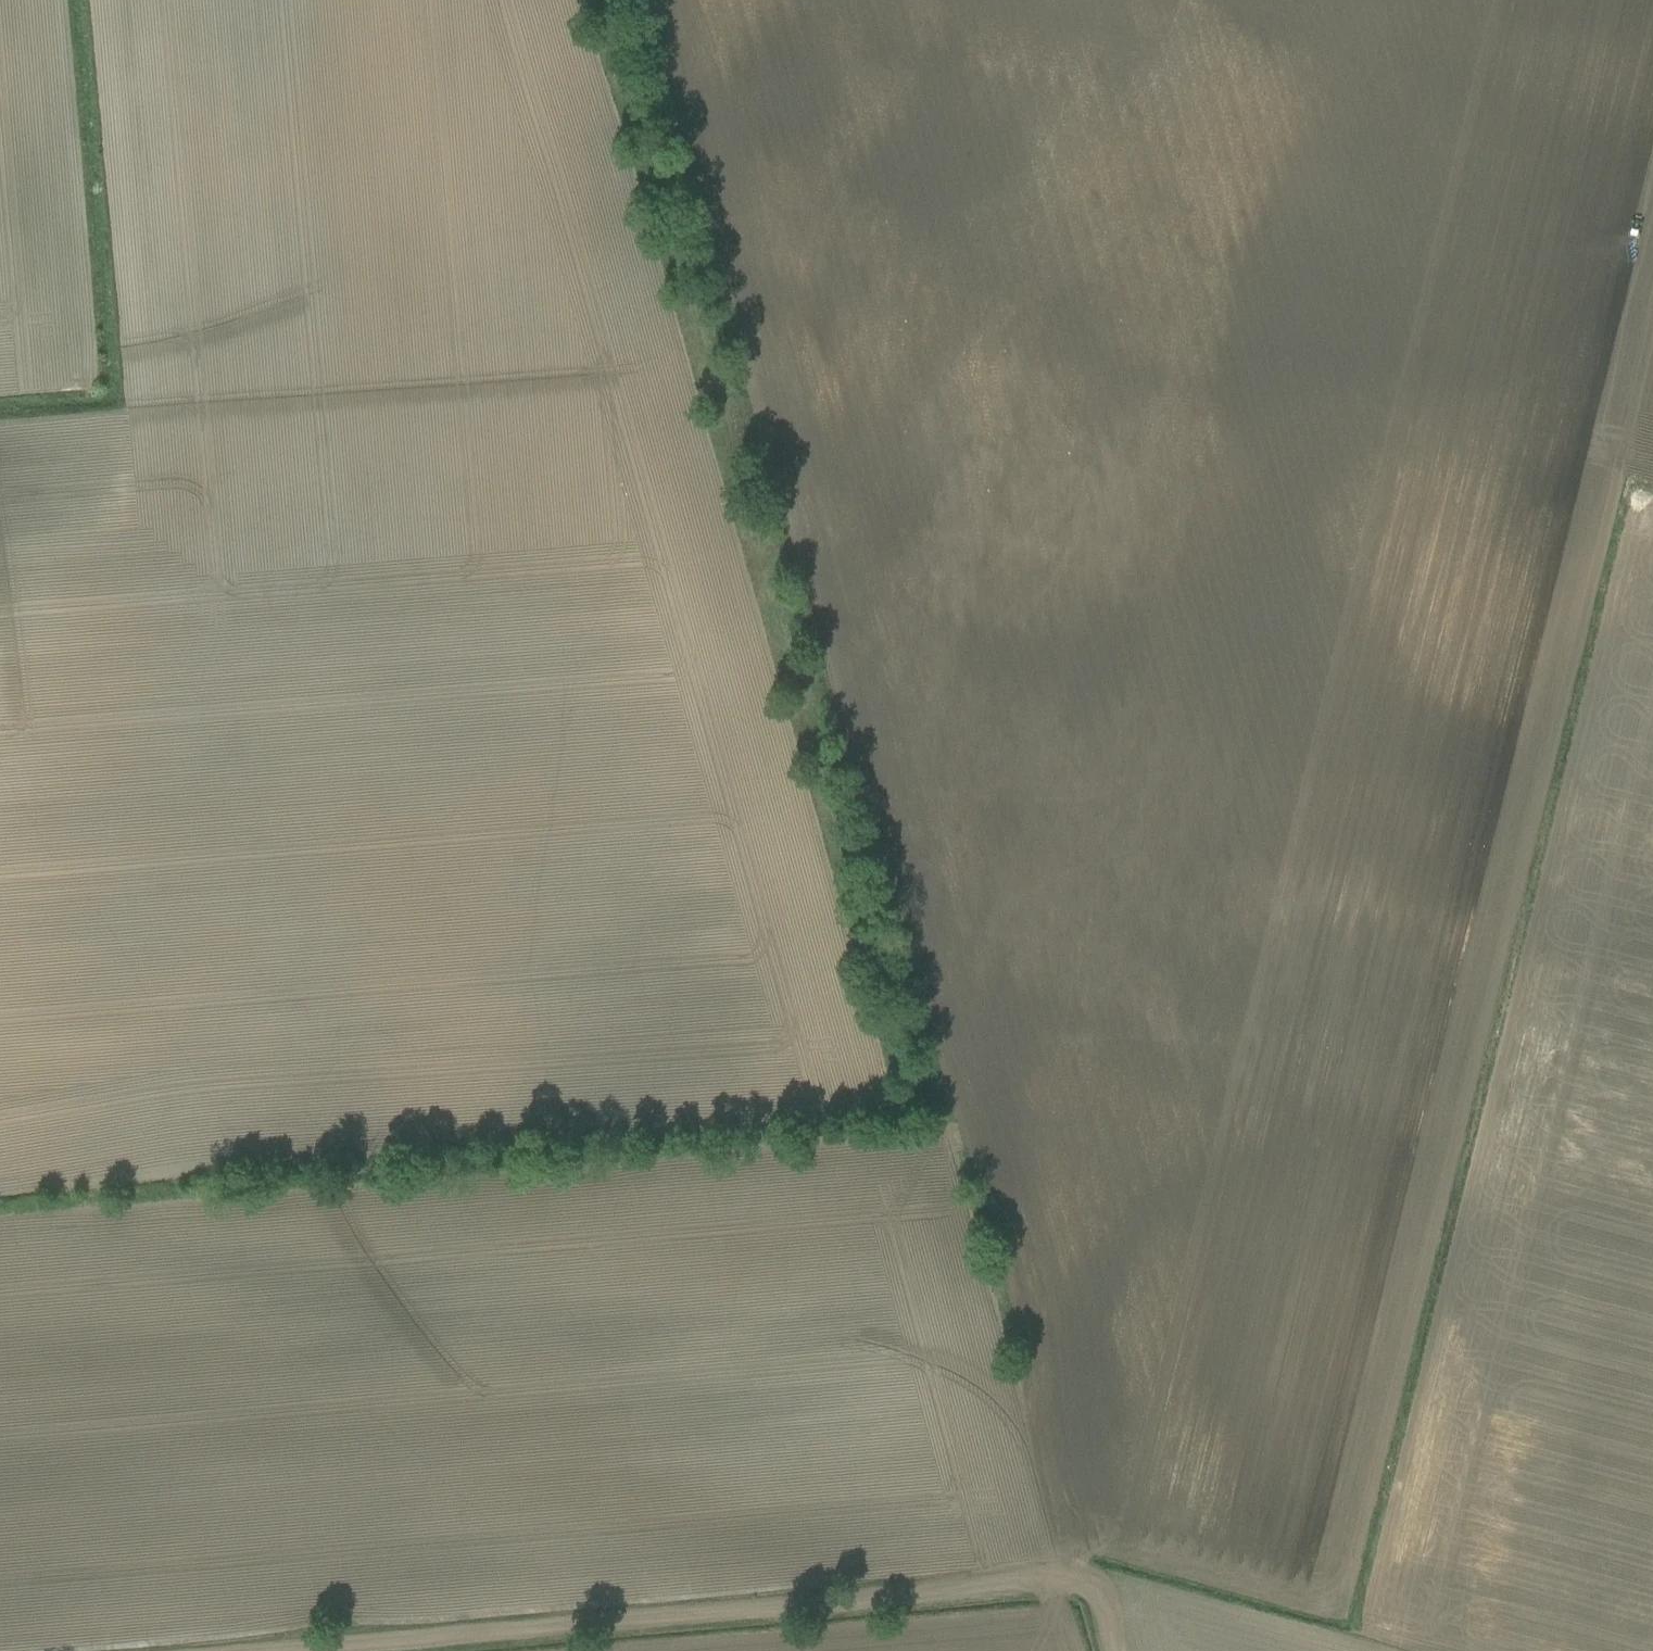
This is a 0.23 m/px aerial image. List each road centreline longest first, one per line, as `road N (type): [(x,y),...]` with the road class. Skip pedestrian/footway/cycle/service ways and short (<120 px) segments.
road 1 (track): [(231,1650),(1049,1576),(1080,1582),(1098,1600),(1112,1650)]

